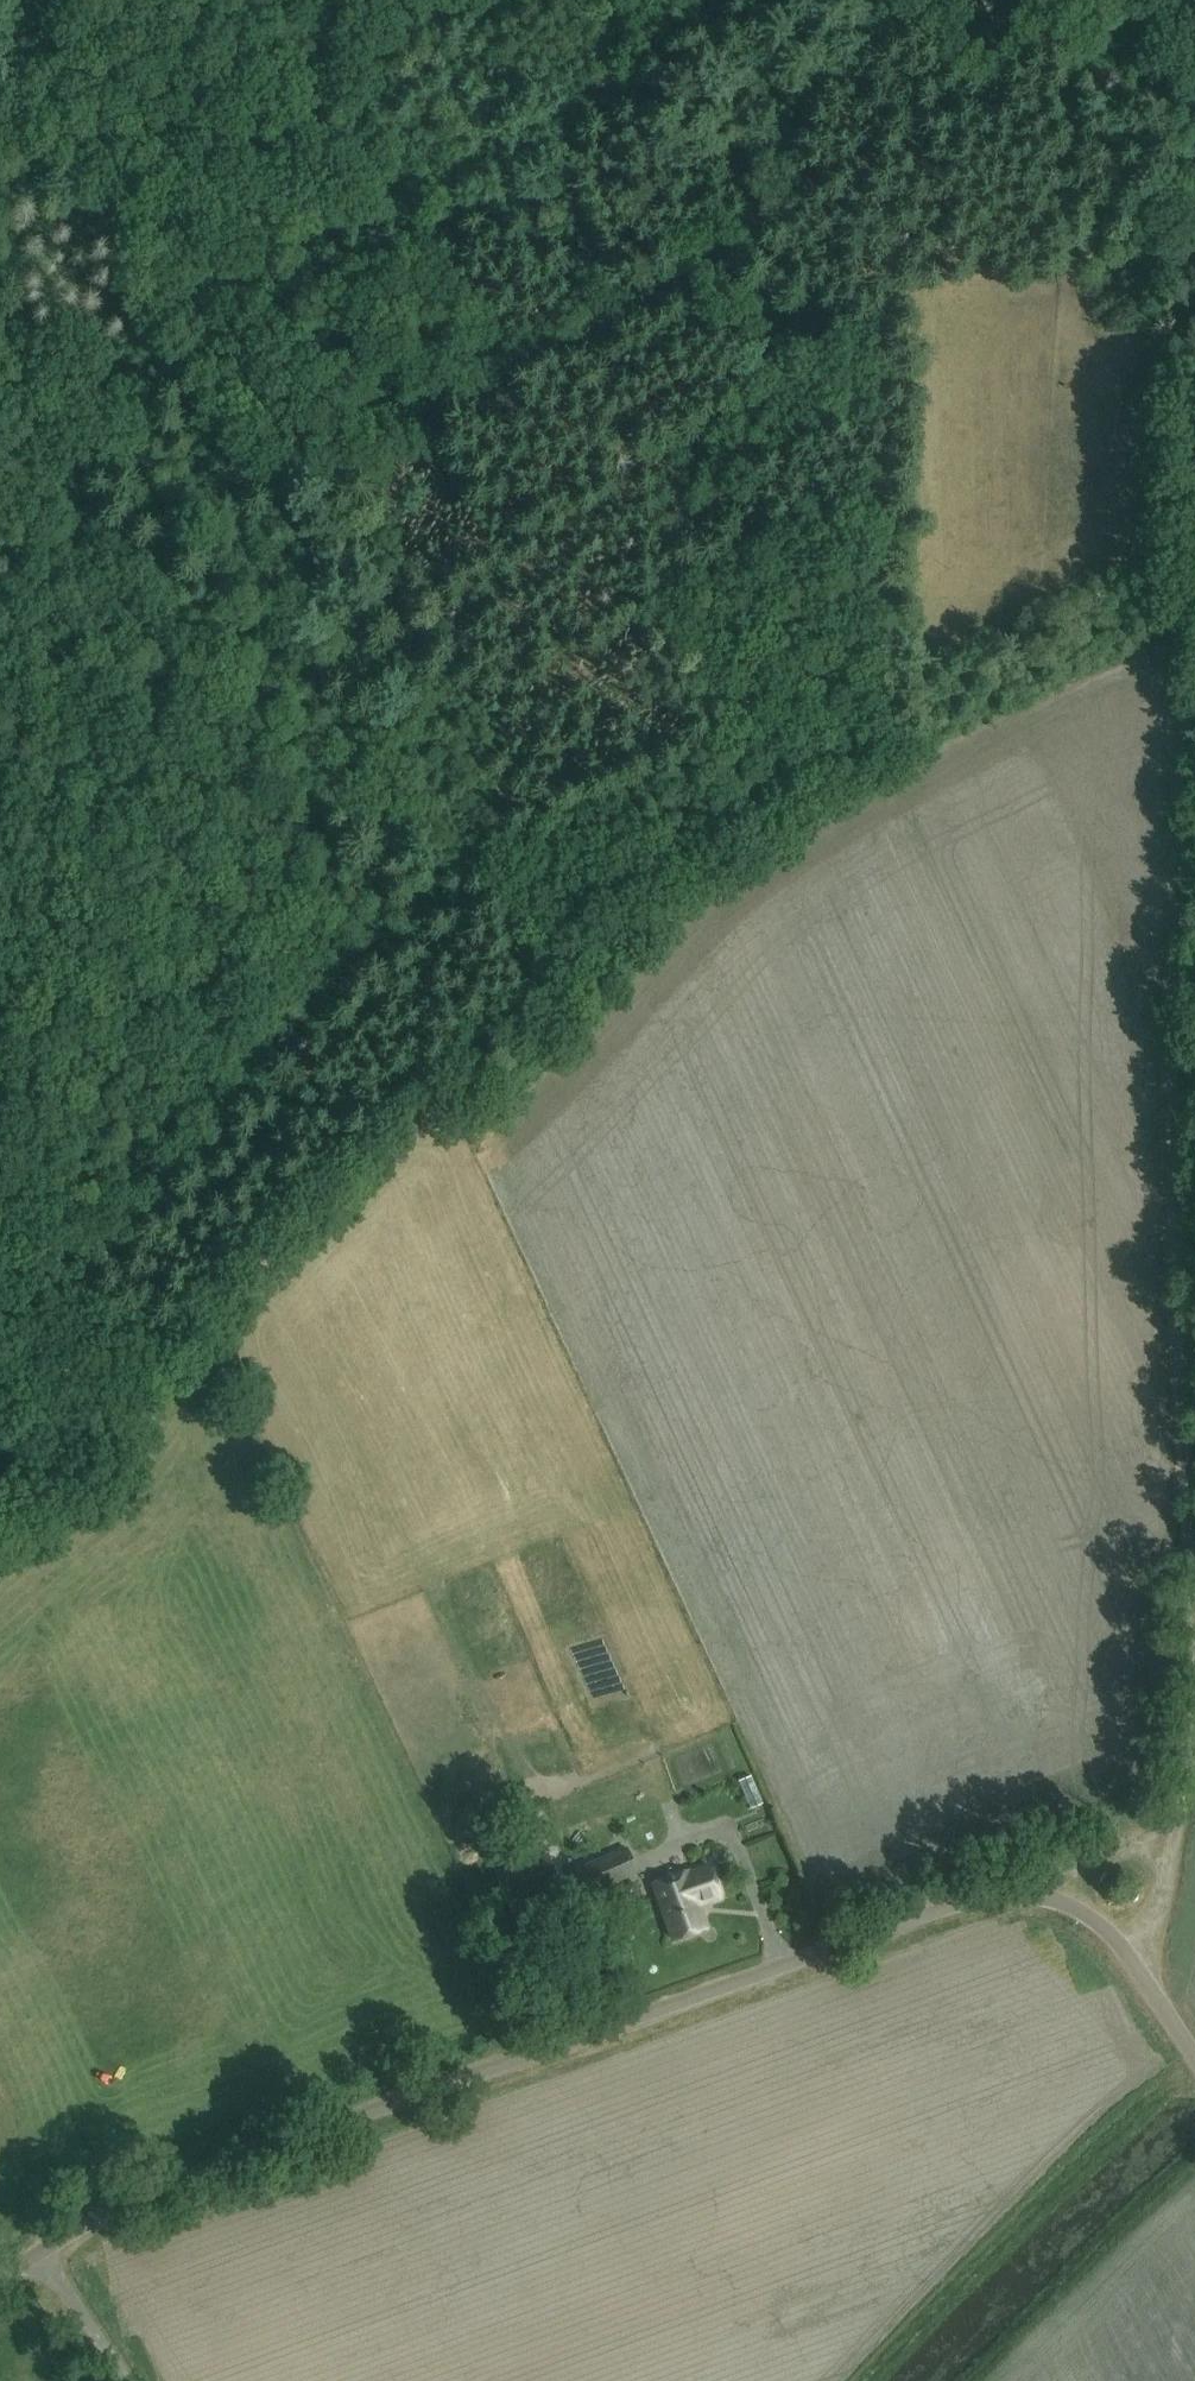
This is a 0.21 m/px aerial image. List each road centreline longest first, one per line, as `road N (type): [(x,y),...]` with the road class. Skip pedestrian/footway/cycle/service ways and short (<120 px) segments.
road 1 (track): [(1194,1637),(1177,1075),(1179,714),(1191,545),(1185,0)]
road 2 (unclassified): [(0,2278),(107,2210),(237,2156),(982,1895),(1046,1899),(1081,1911),(1117,1939),(1194,2056)]
road 3 (track): [(1046,1899),(1056,1876),(1171,1834)]
road 4 (track): [(1171,1834),(1138,1968)]

